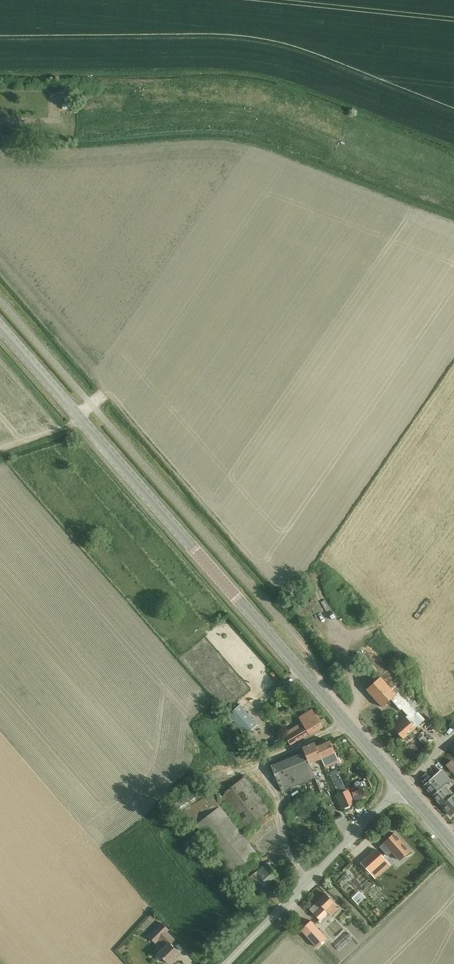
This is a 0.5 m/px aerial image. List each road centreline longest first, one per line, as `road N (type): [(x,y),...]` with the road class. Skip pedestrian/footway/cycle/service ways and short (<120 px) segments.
road 1 (secondary): [(402,786),(0,329)]
road 2 (unclassified): [(225,963),(402,786)]

